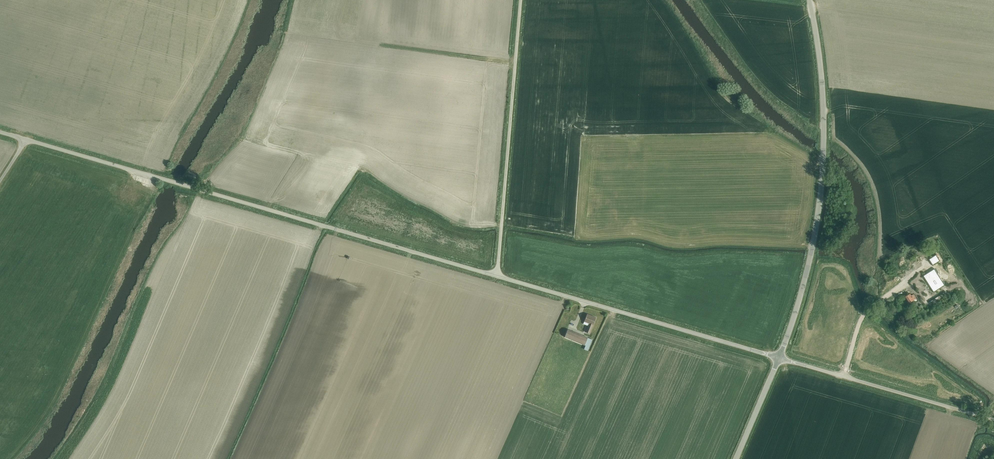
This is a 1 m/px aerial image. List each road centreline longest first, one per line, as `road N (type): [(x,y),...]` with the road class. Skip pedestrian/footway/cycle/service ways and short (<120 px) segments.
road 1 (unclassified): [(496,276),(0,132)]
road 2 (tertiary): [(779,358),(805,278),(821,185),(822,84),(809,0)]
road 3 (unclassified): [(779,358),(496,276)]
road 4 (unclassified): [(496,276),(521,0)]
road 5 (unclassified): [(993,420),(779,358)]

